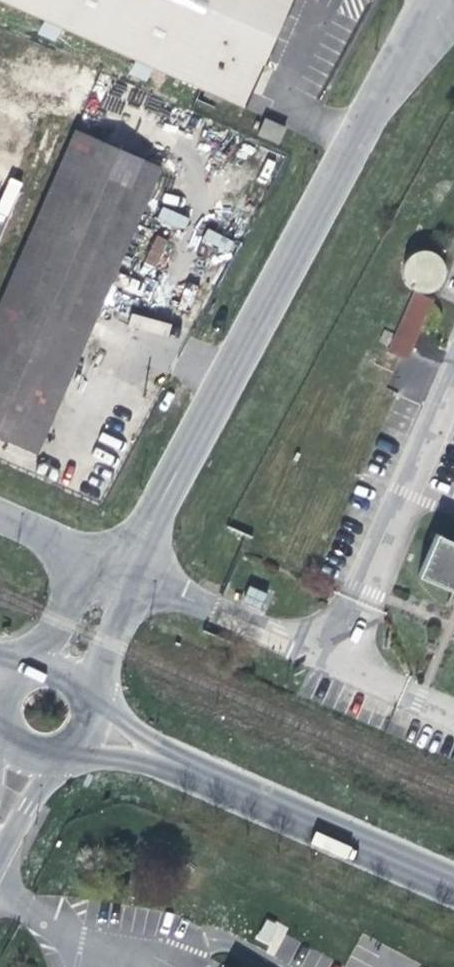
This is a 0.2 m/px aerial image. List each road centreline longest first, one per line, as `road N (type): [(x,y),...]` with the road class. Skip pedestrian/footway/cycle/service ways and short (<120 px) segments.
road 1 (tertiary): [(425,0),(102,602)]
road 2 (unclassified): [(140,749),(453,886)]

